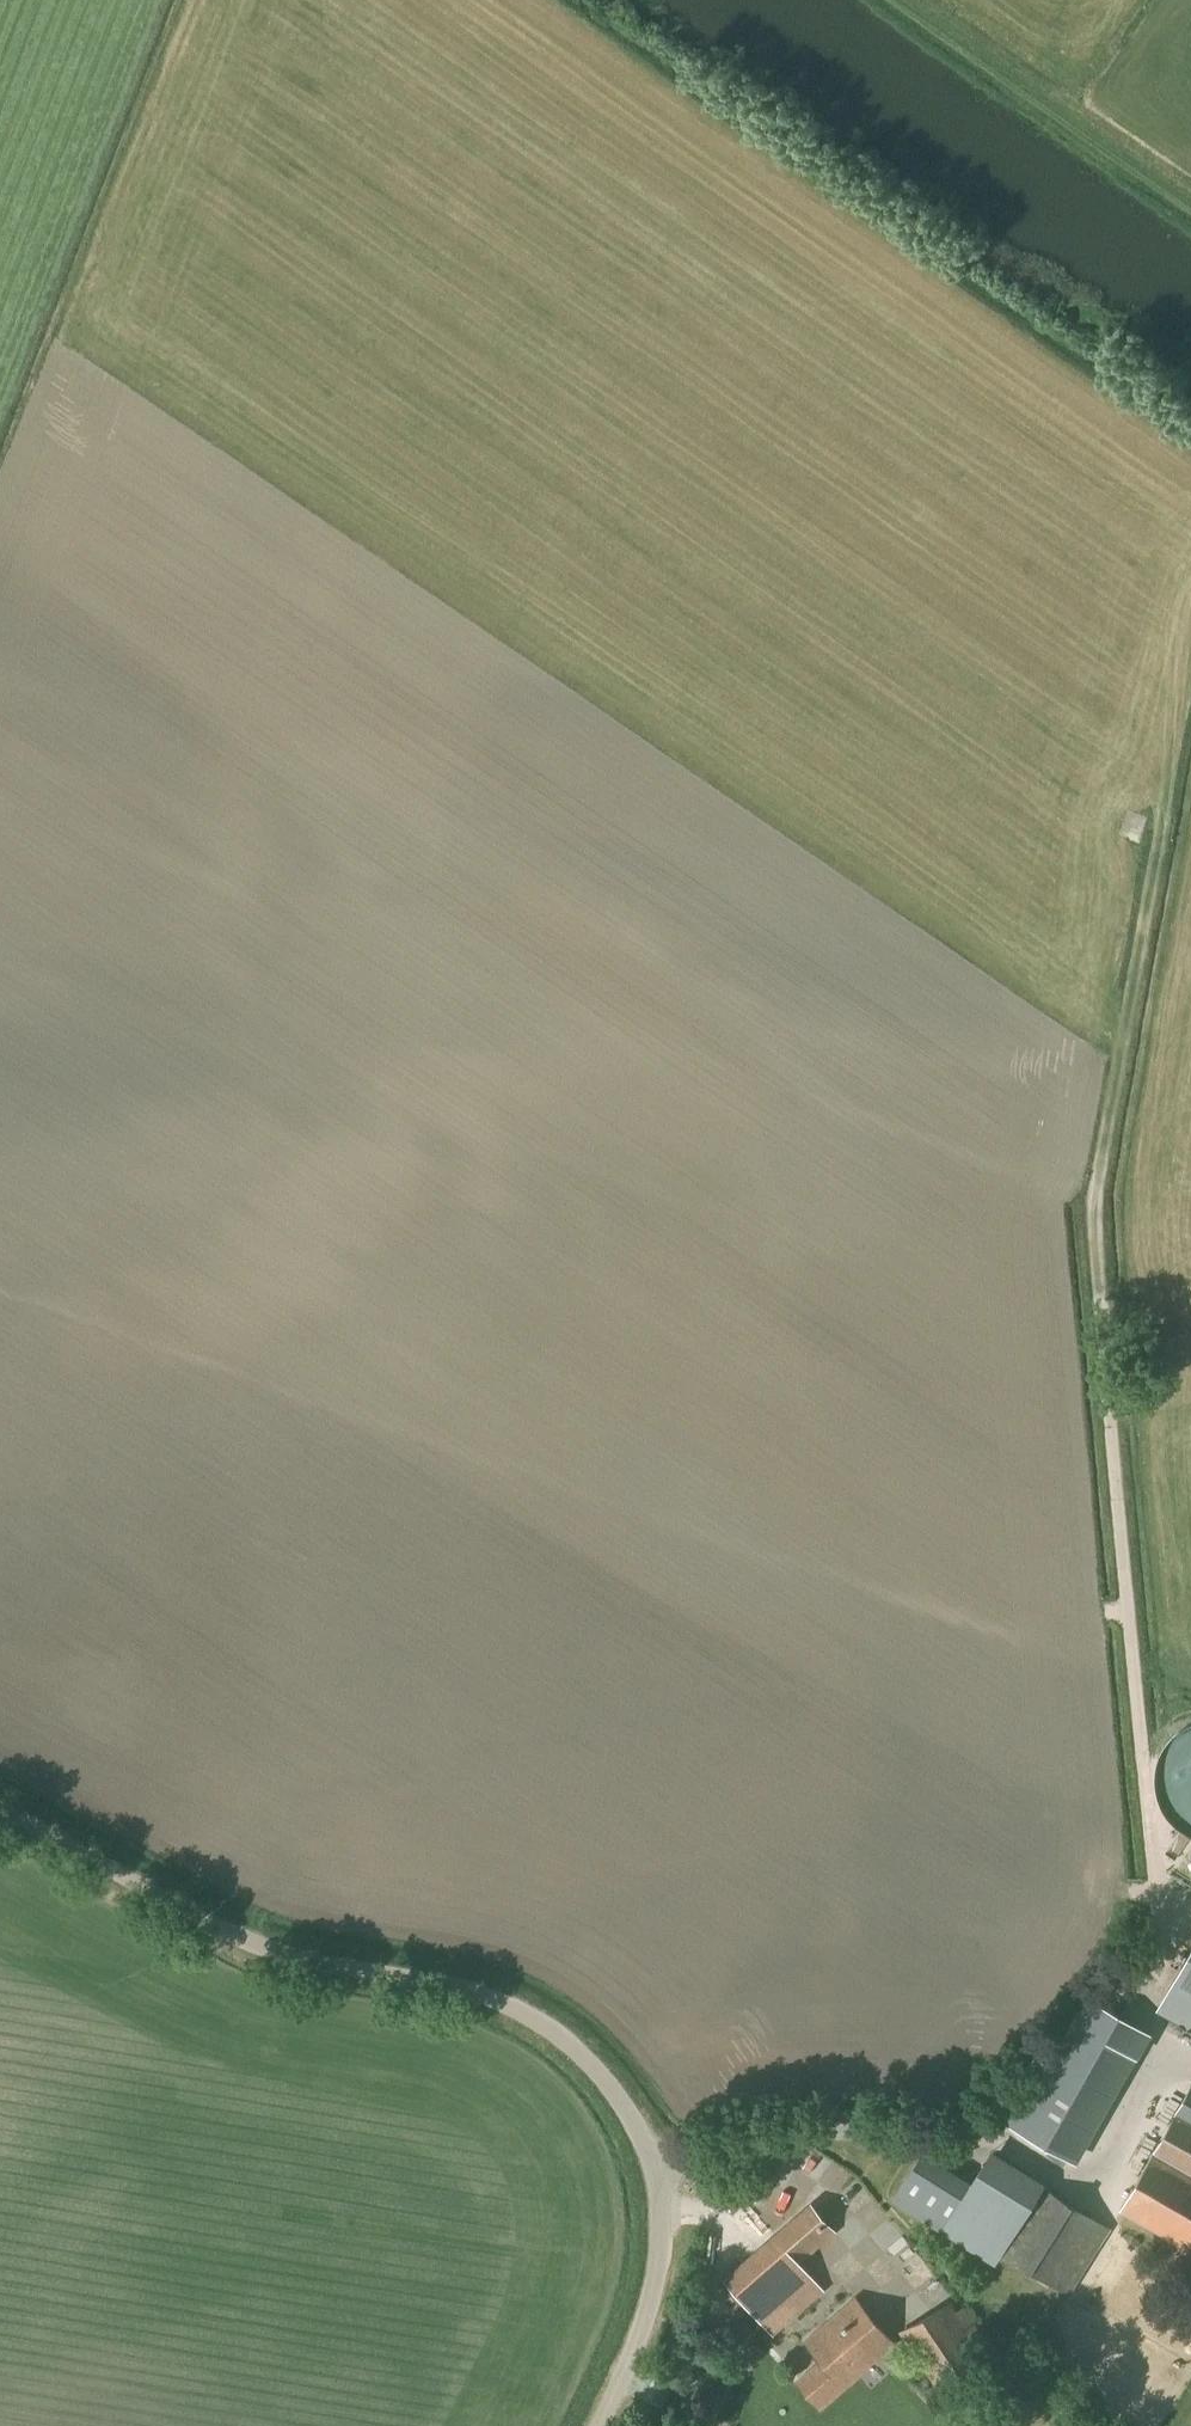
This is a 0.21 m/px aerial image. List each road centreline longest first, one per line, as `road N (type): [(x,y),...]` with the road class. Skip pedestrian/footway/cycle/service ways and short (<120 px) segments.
road 1 (unclassified): [(599,2425),(650,2305),(661,2235),(651,2159),(588,2062),(564,2038),(464,1989),(243,1942),(0,1808)]
road 2 (track): [(889,0),(1190,216)]

